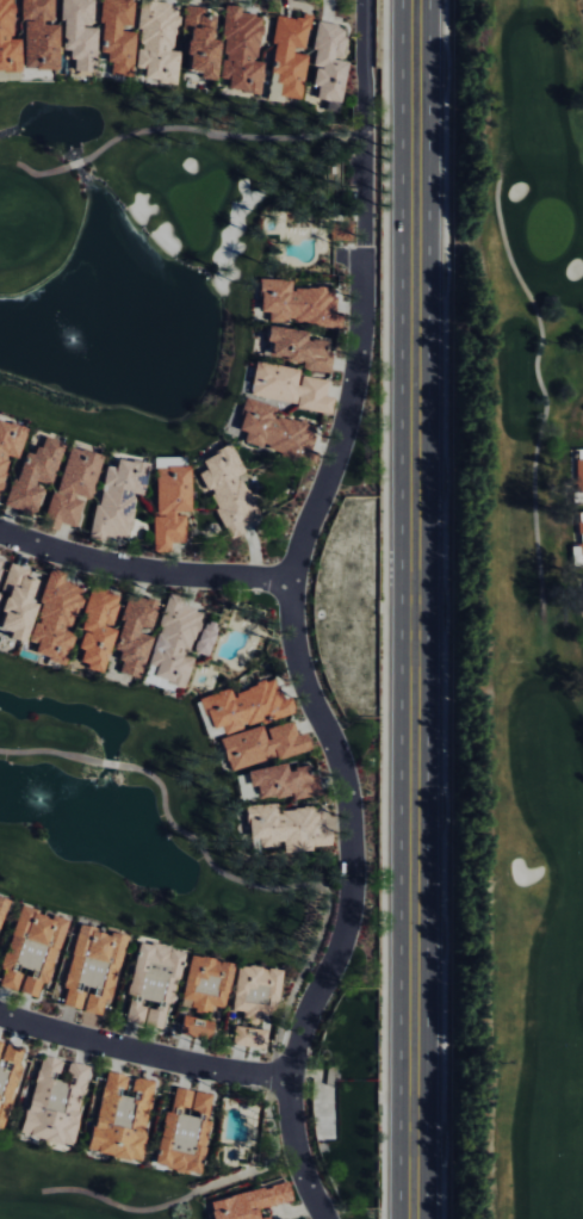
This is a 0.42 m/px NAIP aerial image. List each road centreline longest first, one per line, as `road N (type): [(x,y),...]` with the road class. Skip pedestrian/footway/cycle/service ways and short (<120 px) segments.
road 1 (residential): [(322,1218),(298,1158),(289,1082),(304,1022),(333,972),(356,901),(341,756),(308,689),(292,581),(349,419),(360,341),(364,0)]
road 2 (secondary): [(420,0),(418,1218)]
road 3 (residential): [(292,581),(138,570),(0,529)]
road 4 (residential): [(289,1082),(0,1012)]

